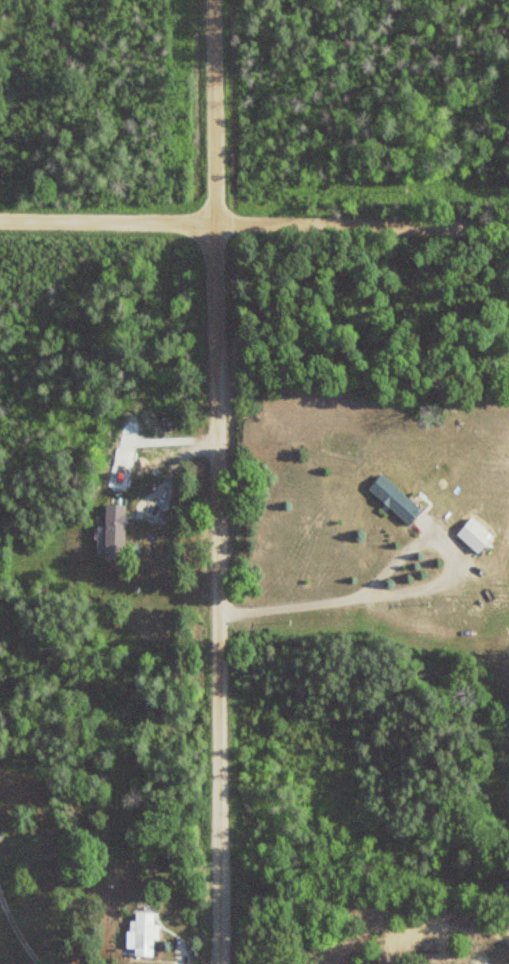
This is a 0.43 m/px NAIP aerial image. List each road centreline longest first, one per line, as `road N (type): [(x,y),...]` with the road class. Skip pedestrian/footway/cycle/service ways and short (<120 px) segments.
road 1 (residential): [(211,963),(214,0)]
road 2 (residential): [(508,228),(0,218)]

